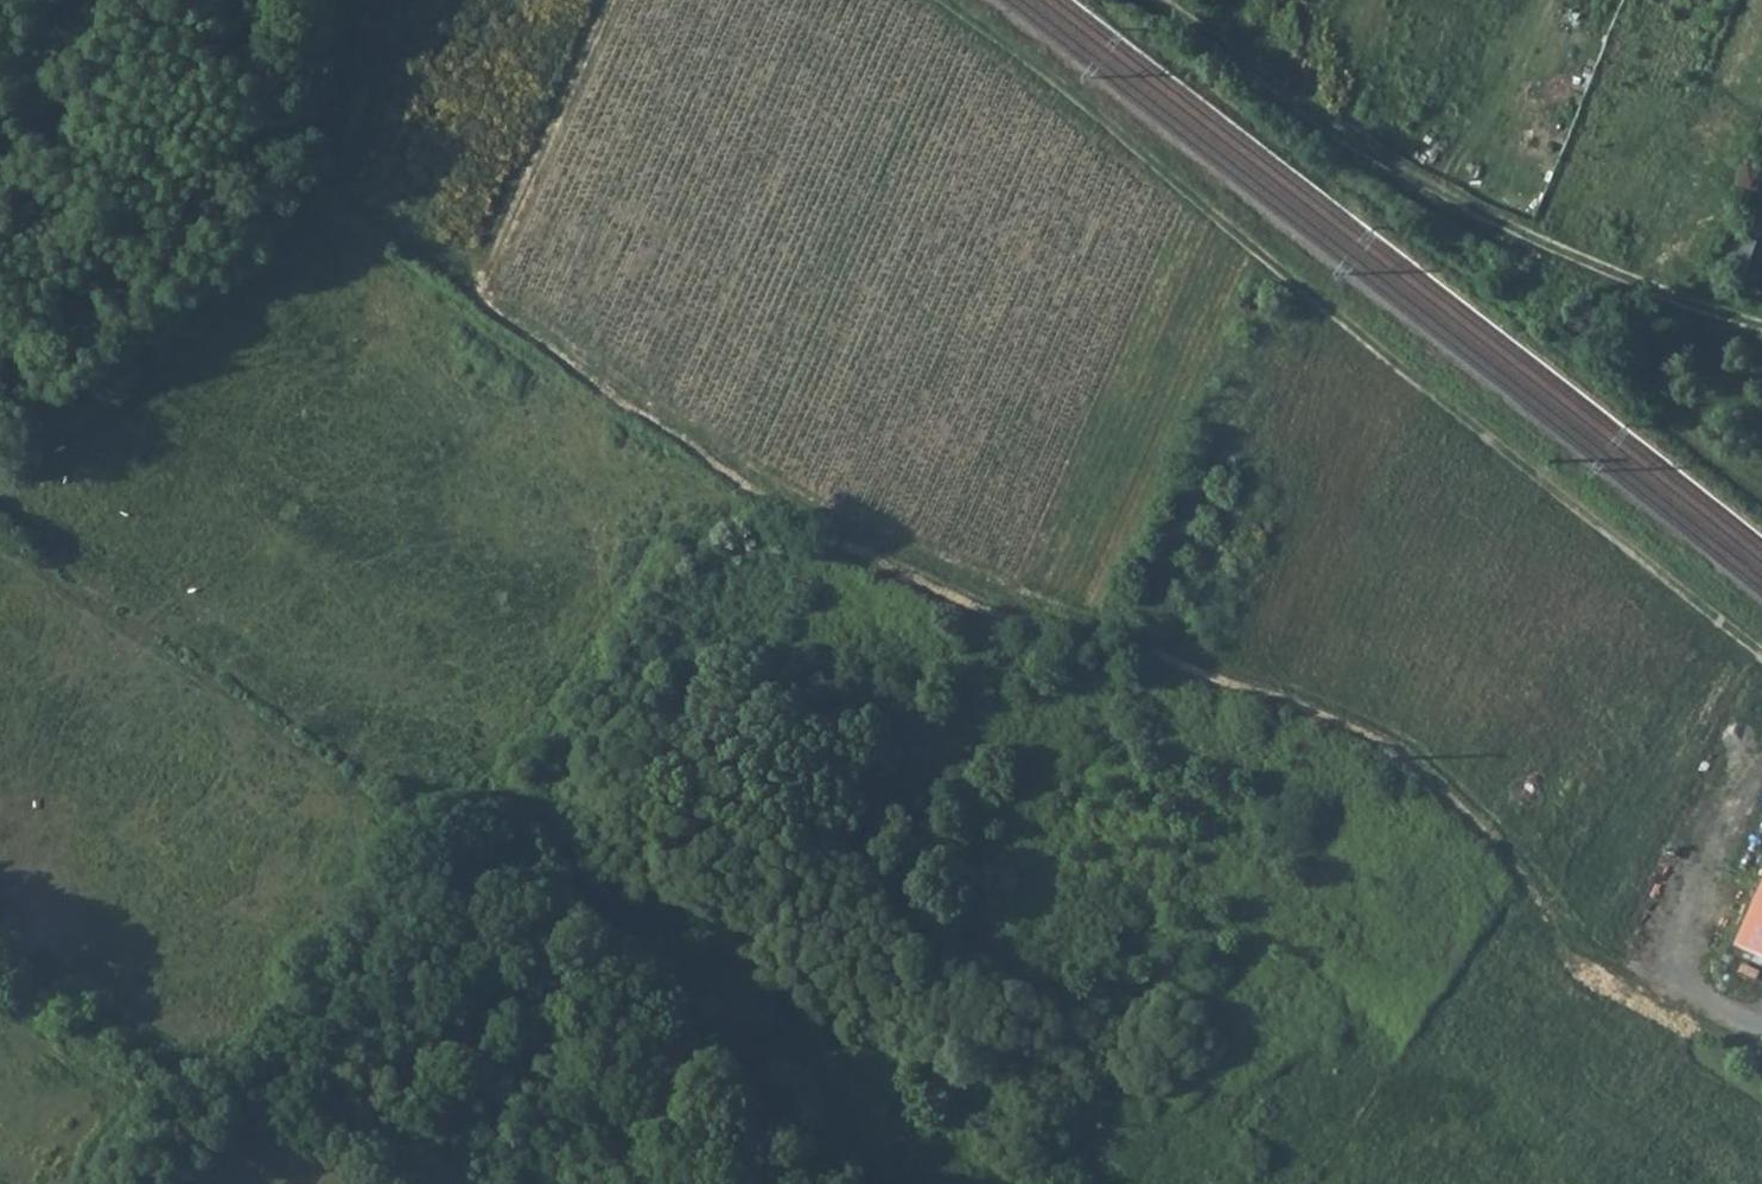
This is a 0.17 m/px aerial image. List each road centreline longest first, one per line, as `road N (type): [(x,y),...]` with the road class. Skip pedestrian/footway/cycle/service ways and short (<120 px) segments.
road 1 (track): [(1761,663),(1231,238),(915,0)]
road 2 (track): [(1149,0),(1349,144),(1632,285),(1761,319)]

